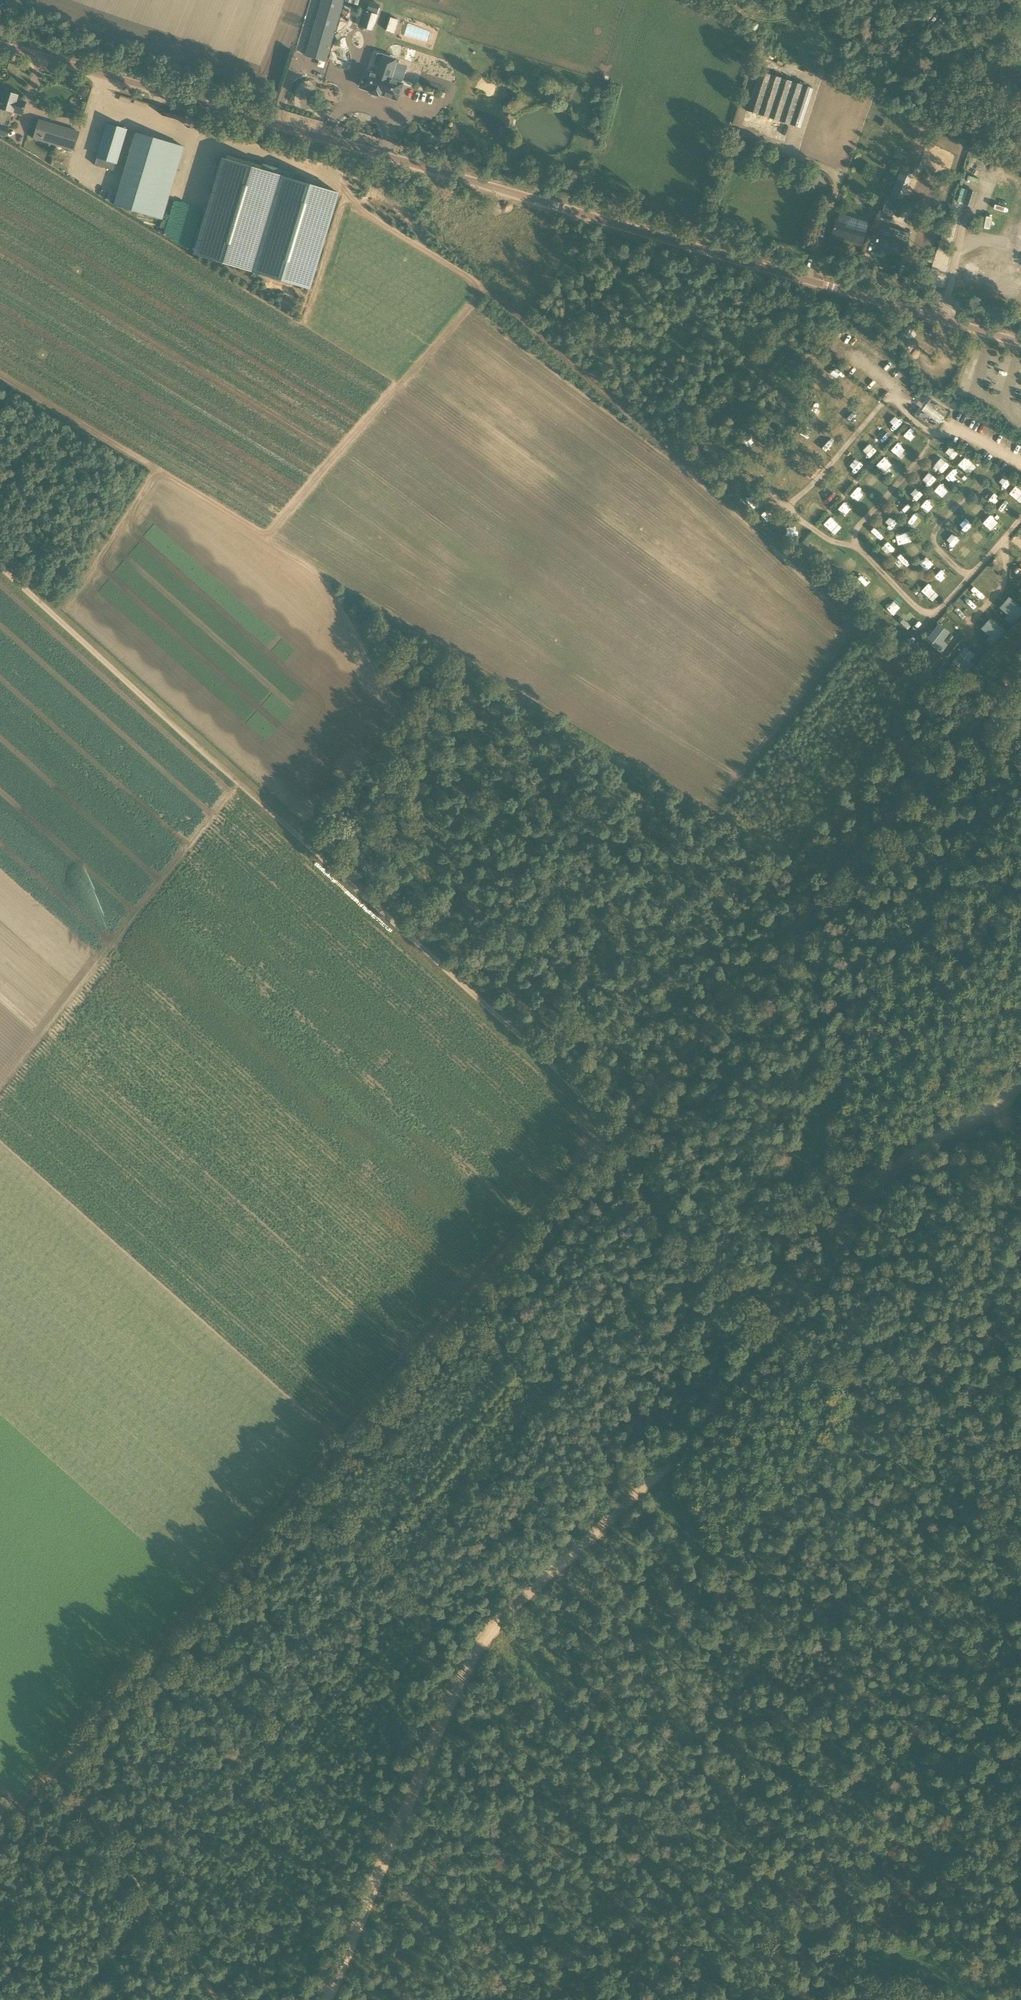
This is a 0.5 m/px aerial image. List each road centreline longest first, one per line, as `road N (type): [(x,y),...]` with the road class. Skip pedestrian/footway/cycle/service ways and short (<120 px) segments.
road 1 (track): [(1020,1074),(884,1178),(727,1391),(592,1533),(484,1626),(321,1999)]
road 2 (tertiary): [(1020,341),(0,44)]
road 3 (track): [(612,1133),(62,1760)]
road 4 (track): [(612,1133),(570,1082),(0,570)]
road 5 (track): [(1020,671),(612,1133)]
road 6 (track): [(0,376),(470,652)]
road 7 (track): [(484,1626),(787,1921),(854,1999)]
road 8 (track): [(1020,1370),(989,1288),(1008,1216),(1009,1089)]
road 9 (track): [(887,397),(786,508)]
road 10 (track): [(146,1904),(69,1999)]

